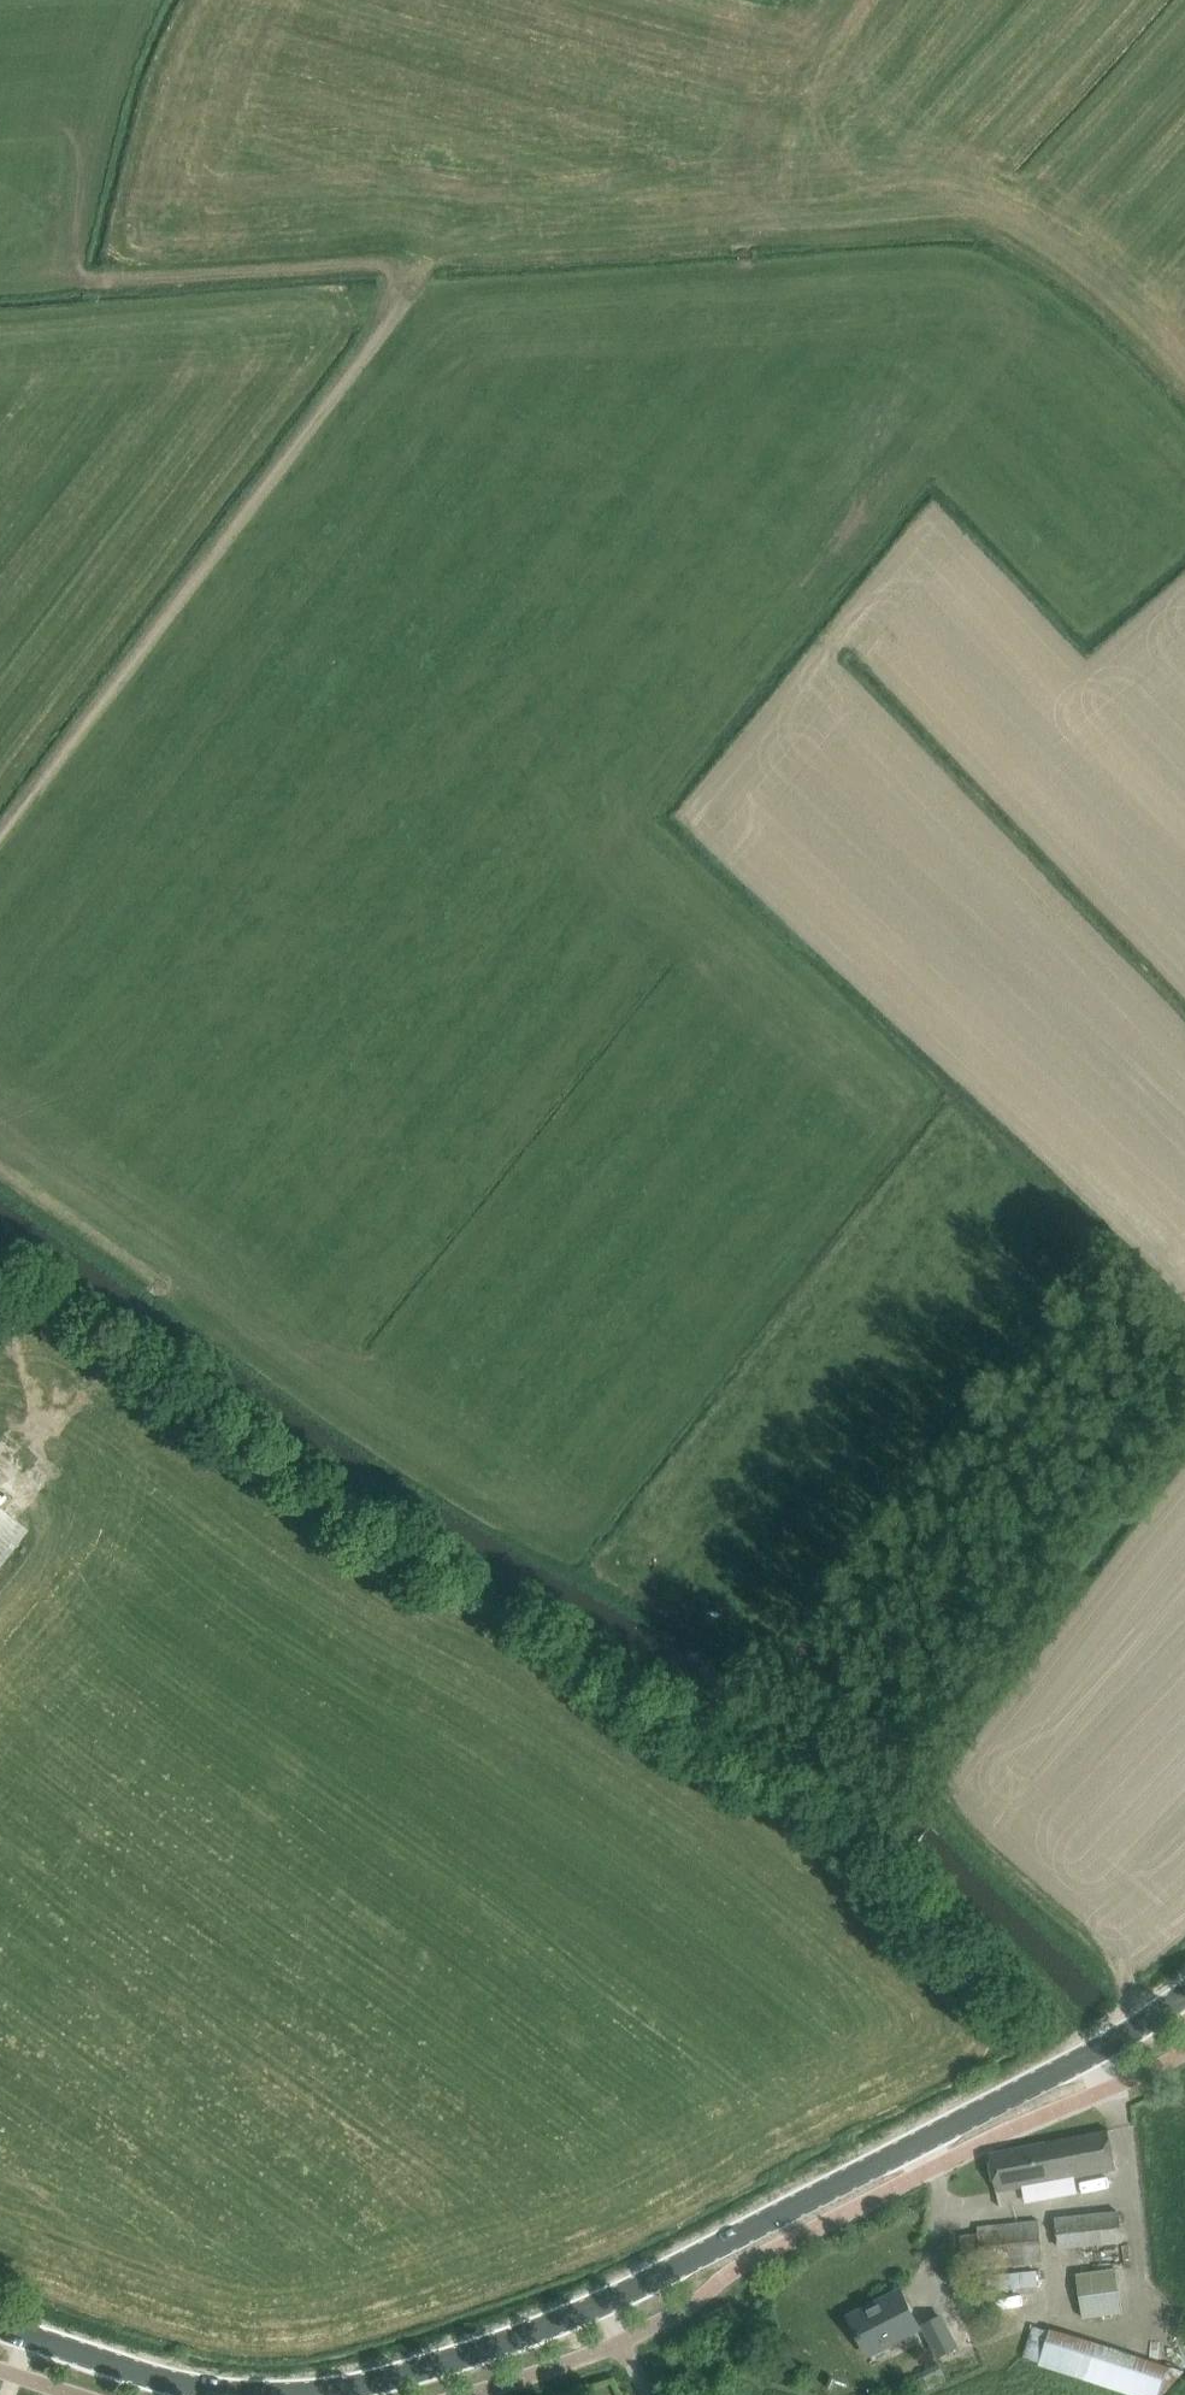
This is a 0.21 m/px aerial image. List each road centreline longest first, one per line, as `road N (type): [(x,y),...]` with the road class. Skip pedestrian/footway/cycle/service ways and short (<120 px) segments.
road 1 (tertiary): [(601,2309),(1110,2047),(1184,1987)]
road 2 (tertiary): [(0,2325),(176,2382),(265,2394),(386,2378),(601,2309)]

